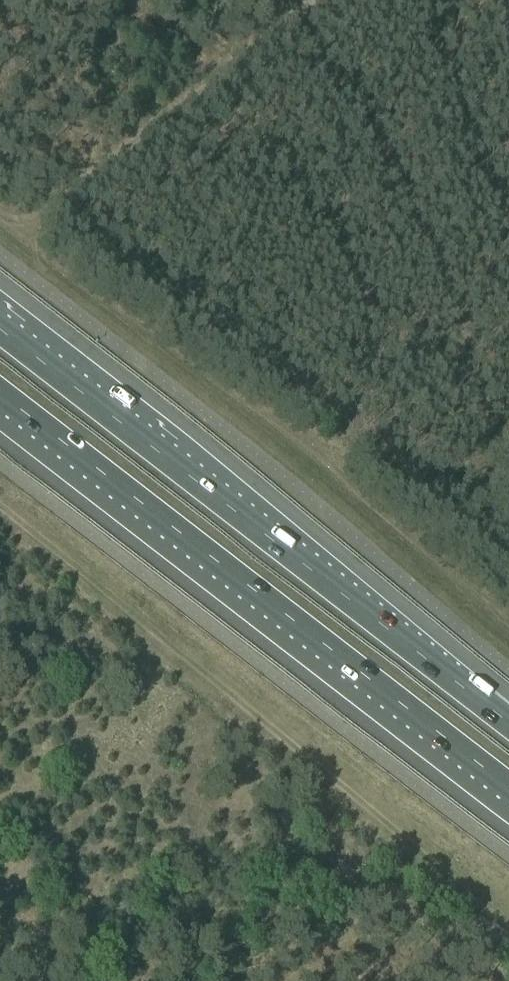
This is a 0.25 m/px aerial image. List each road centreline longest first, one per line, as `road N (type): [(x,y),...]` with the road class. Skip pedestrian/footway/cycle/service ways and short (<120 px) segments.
road 1 (motorway): [(508,727),(0,332)]
road 2 (motorway): [(0,393),(508,787)]

